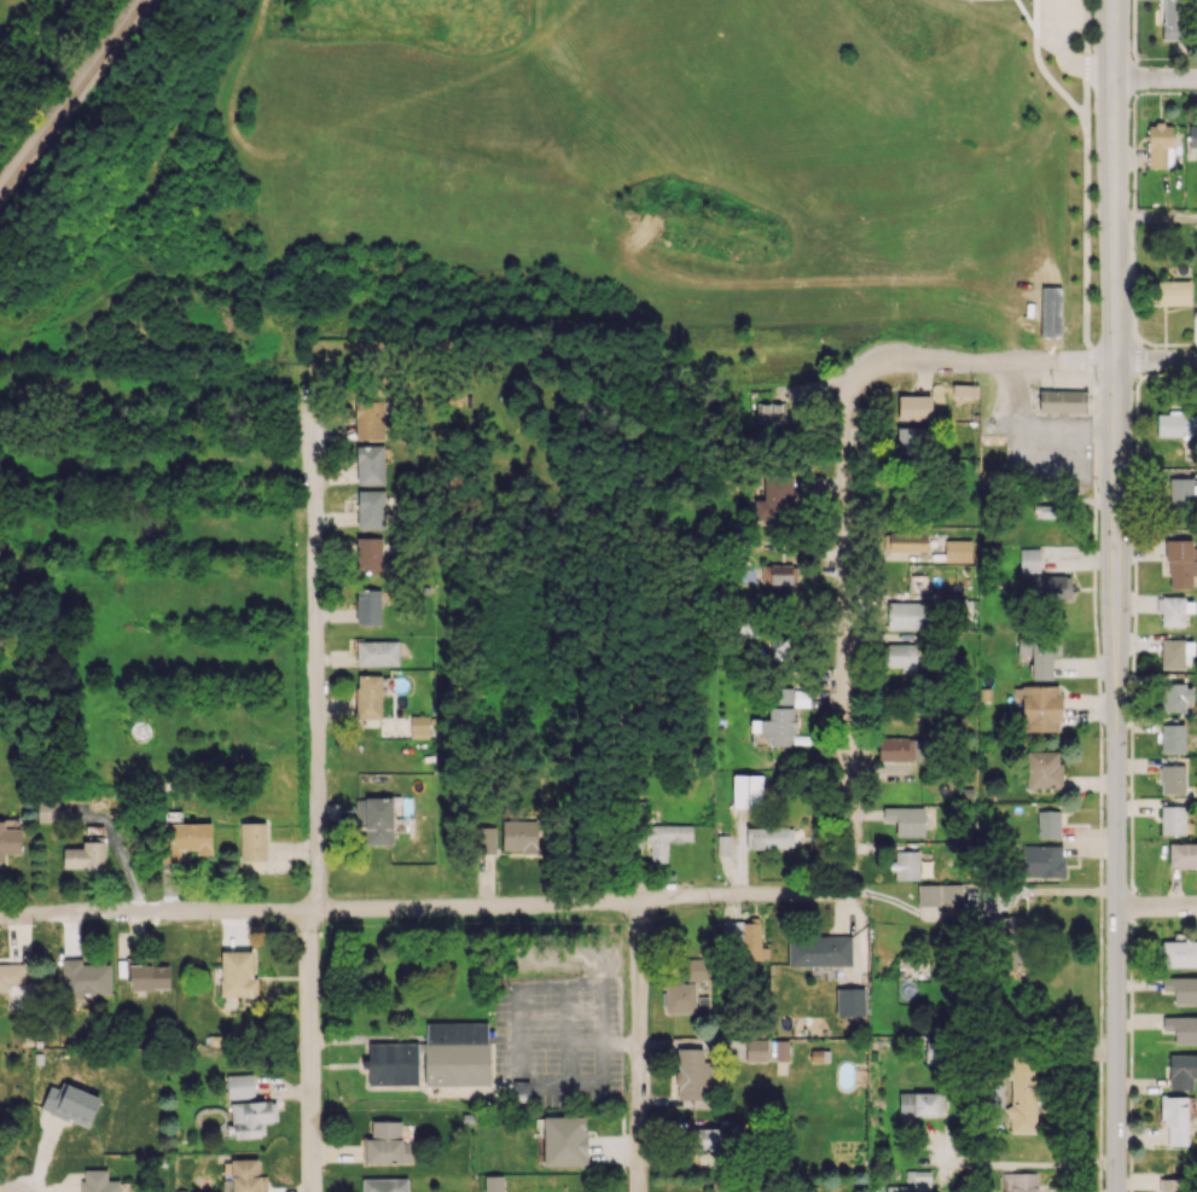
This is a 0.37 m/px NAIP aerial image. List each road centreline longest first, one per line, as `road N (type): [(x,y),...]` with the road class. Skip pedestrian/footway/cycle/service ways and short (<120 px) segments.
road 1 (tertiary): [(1120,0),(1116,1191)]
road 2 (residential): [(842,882),(818,894),(0,914)]
road 3 (residential): [(318,413),(313,1191)]
road 4 (residential): [(878,367),(856,380),(846,413),(849,860),(842,882)]
road 5 (residential): [(1196,360),(878,367)]
road 6 (residential): [(635,900),(638,1191)]

